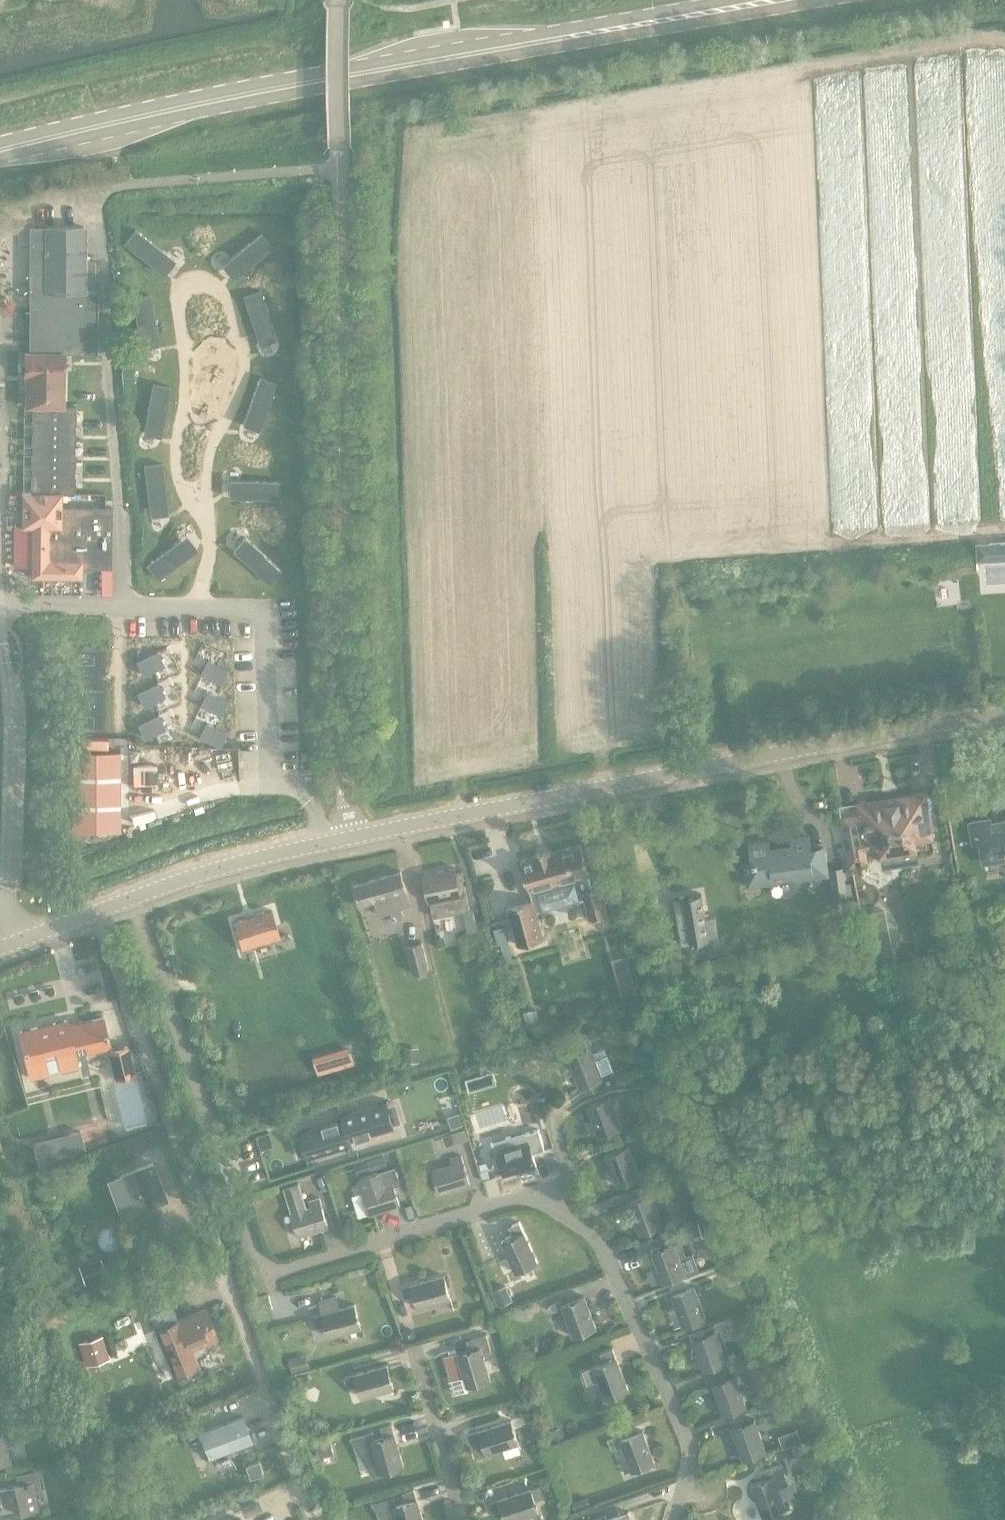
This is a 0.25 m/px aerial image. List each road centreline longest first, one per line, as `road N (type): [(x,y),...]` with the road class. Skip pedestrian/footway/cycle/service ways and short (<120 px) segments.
road 1 (residential): [(0,947),(268,855),(1004,714)]
road 2 (tertiary): [(0,150),(295,84),(765,0)]

